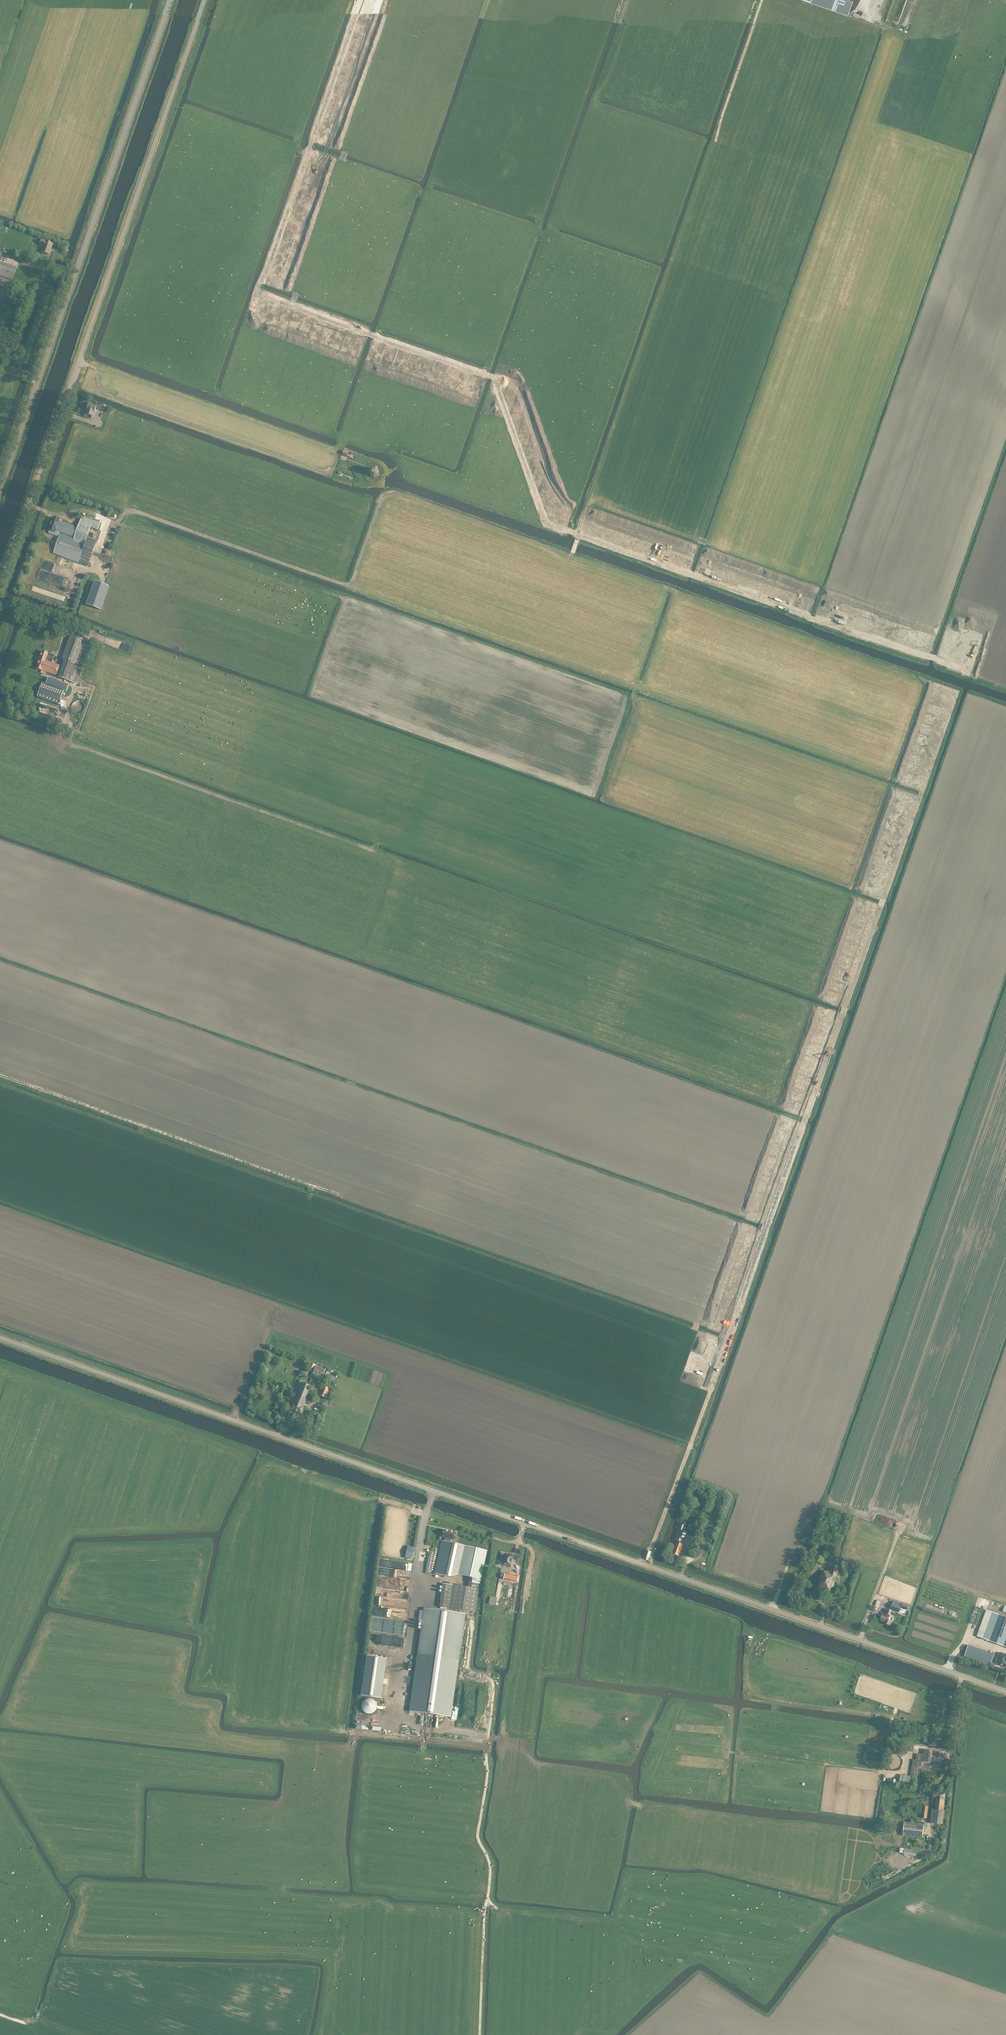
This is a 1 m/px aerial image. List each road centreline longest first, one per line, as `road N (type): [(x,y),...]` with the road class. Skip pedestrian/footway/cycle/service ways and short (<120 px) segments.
road 1 (unclassified): [(1005,1691),(0,1337)]
road 2 (unclassified): [(0,587),(206,0)]
road 3 (track): [(480,2034),(491,1870),(478,1836),(488,1749),(424,1739),(426,1727),(402,1714),(416,1571)]
road 4 (tertiary): [(0,488),(170,0)]
road 5 (track): [(335,468),(116,397),(103,391),(94,366)]
road 6 (track): [(94,366),(334,452),(341,438)]
road 7 (track): [(922,1747),(905,1771),(890,1771),(731,1752)]
road 8 (track): [(716,1375),(645,1565)]

